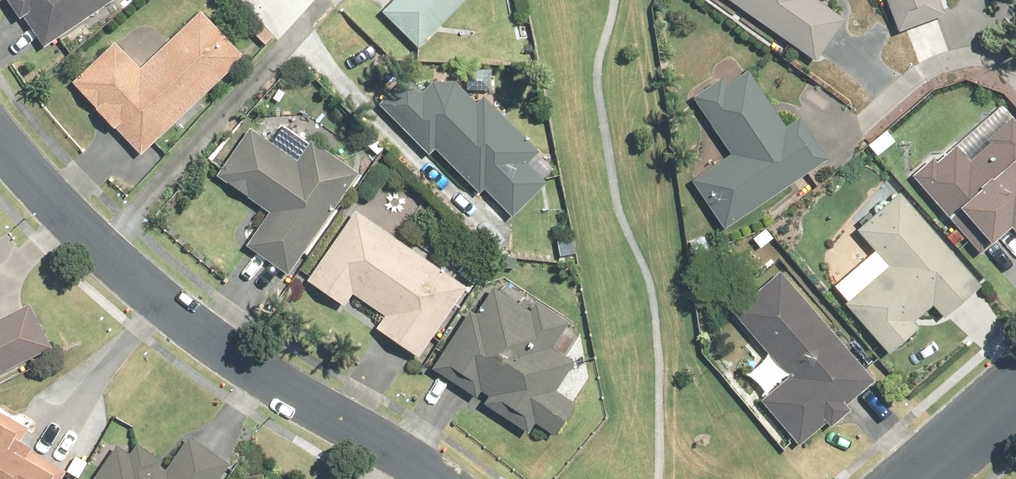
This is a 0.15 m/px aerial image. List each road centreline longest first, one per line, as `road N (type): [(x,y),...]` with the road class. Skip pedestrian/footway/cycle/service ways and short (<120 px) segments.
road 1 (residential): [(444,478),(273,380),(134,273),(0,135)]
road 2 (residential): [(1015,392),(916,478)]

